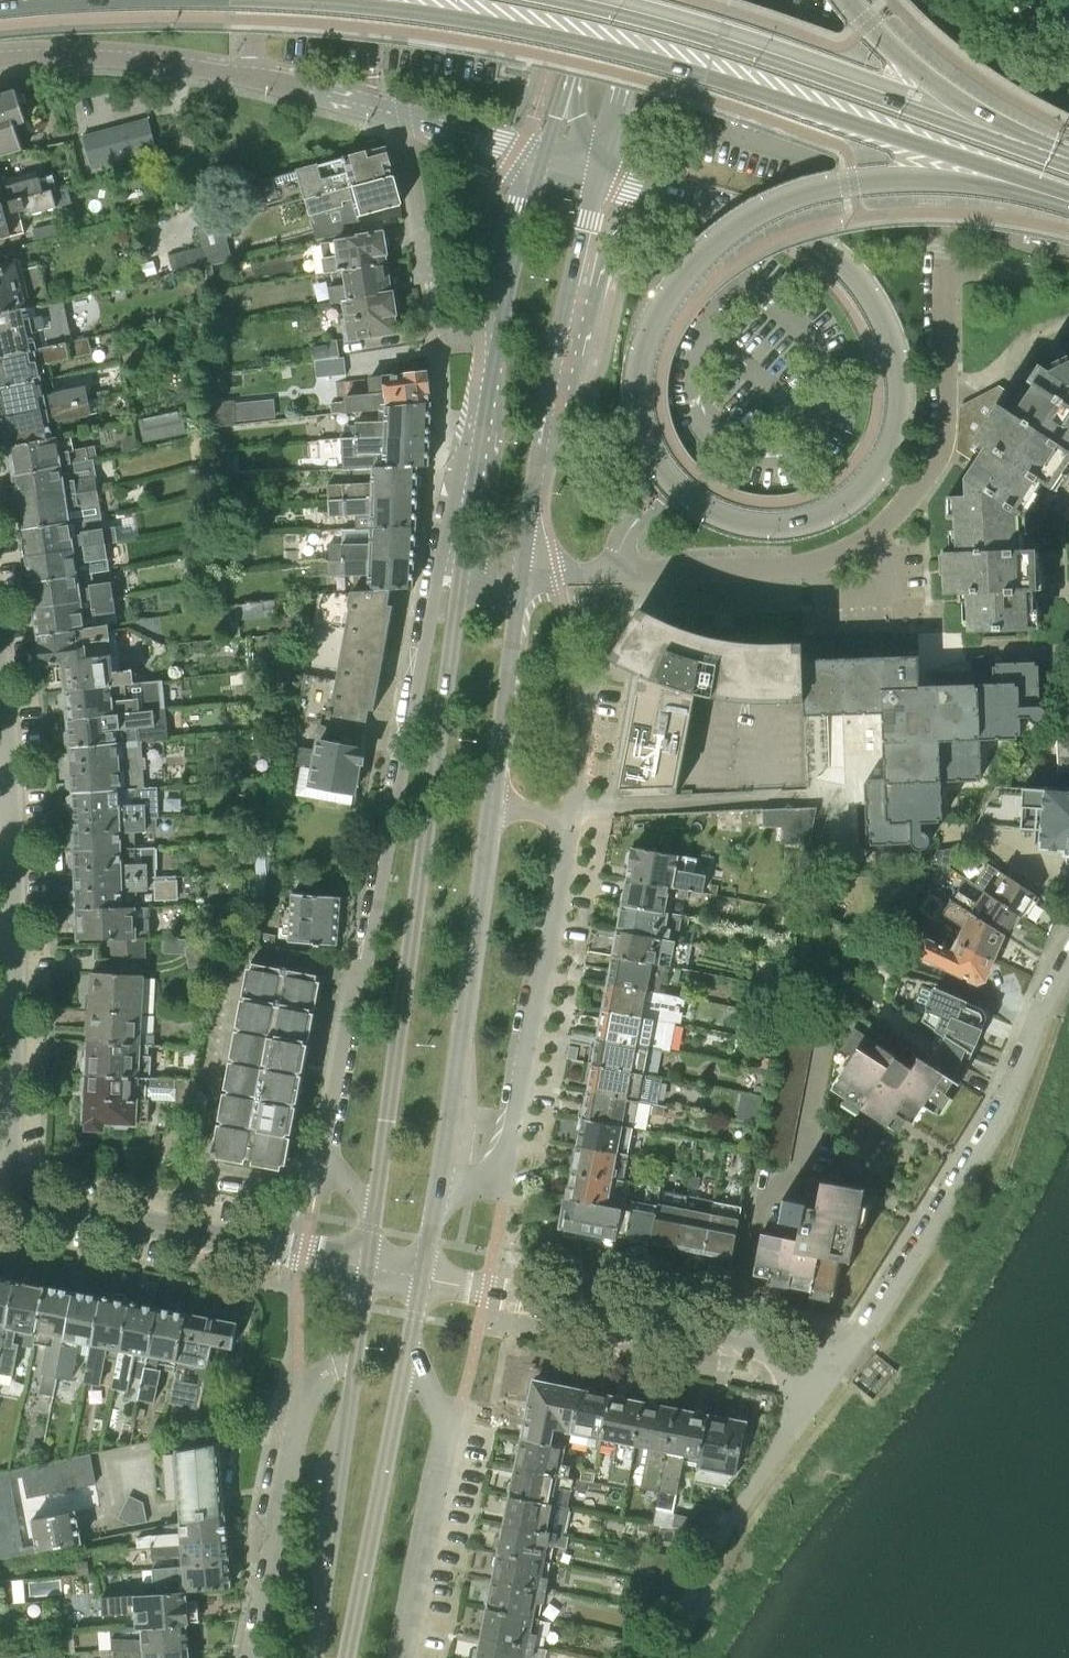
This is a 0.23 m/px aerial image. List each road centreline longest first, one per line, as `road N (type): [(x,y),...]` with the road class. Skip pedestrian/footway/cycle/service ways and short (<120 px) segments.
road 1 (primary): [(678,192),(726,206),(745,212),(768,219),(837,256),(873,299),(898,360),(900,419),(880,469),(831,513),(778,526),(737,520),(693,499),(651,447),(639,403),(641,366),(676,288),(741,225),(751,218),(764,210),(775,205),(818,190),(891,179),(1041,192)]
road 2 (primary): [(316,0),(585,43),(1041,192)]
road 3 (residential): [(438,568),(367,963),(354,988),(323,1154),(374,1215)]
road 4 (residential): [(944,259),(947,391),(940,440),(916,489),(867,539),(792,567),(520,578)]
road 5 (tertiary): [(461,571),(374,1215)]
road 6 (residential): [(4,1196),(15,956),(0,665)]
road 7 (primary): [(1052,159),(782,59),(580,0)]
road 8 (residential): [(840,1365),(976,1162),(1068,978)]
road 9 (residential): [(437,1198),(506,1167),(570,817)]
road 10 (residential): [(840,1365),(422,1277)]
road 11 (tertiary): [(437,1198),(492,805)]
road 12 (residential): [(368,1267),(4,1196)]
road 13 (residential): [(659,1657),(734,1514),(840,1365)]
road 14 (residential): [(357,1349),(304,1388),(254,1657)]
road 15 (residential): [(400,1657),(449,1424),(408,1353)]
road 16 (tertiary): [(544,155),(478,460)]
road 17 (tertiary): [(357,1349),(314,1657)]
road 18 (tertiary): [(349,1657),(408,1353)]
road 19 (secondary): [(254,78),(544,155)]
road 20 (tertiary): [(520,578),(571,312)]
road 21 (primary): [(1052,159),(929,83),(846,0)]
road 22 (secondary): [(0,57),(130,59),(254,78)]
road 23 (tertiary): [(492,805),(520,578)]
road 24 (secondary): [(603,172),(654,0)]
road 25 (primary): [(571,312),(623,233),(678,192)]
road 26 (tertiary): [(571,312),(603,172)]
road 27 (residential): [(570,817),(584,684)]

